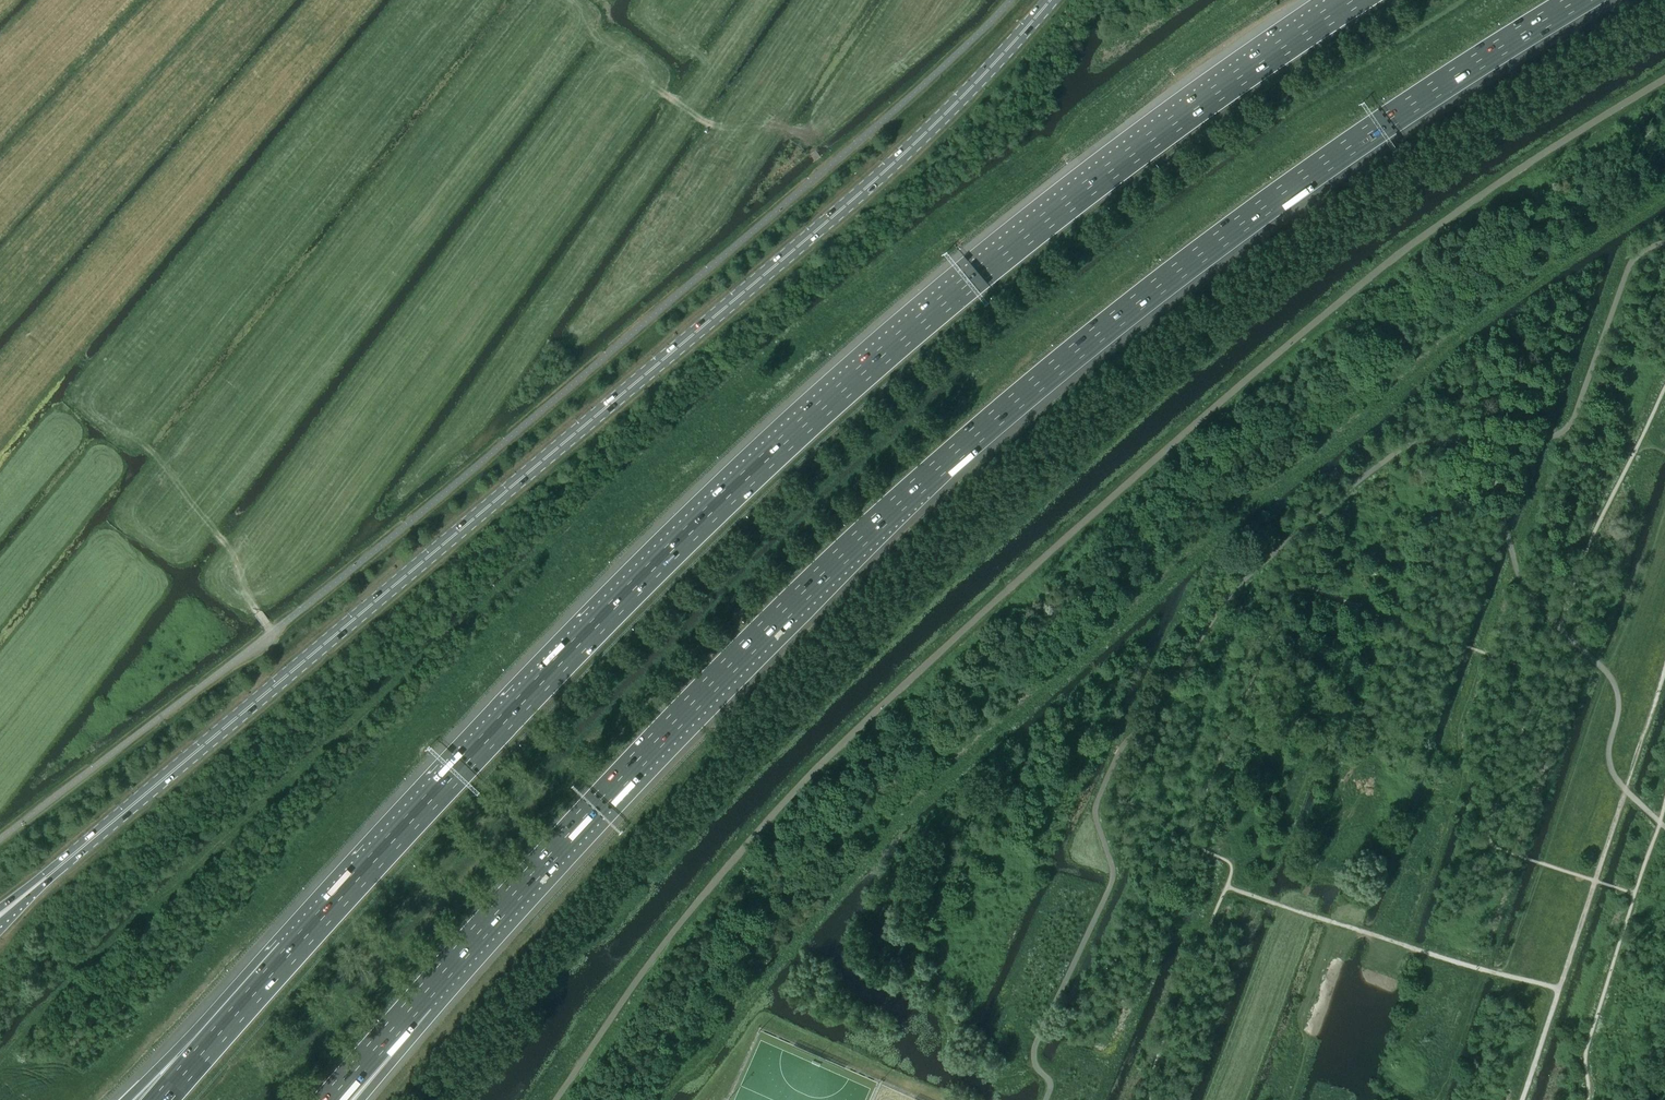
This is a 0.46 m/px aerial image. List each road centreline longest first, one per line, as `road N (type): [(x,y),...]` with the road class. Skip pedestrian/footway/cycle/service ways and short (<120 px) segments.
road 1 (motorway): [(418,1000),(712,683),(960,449),(1263,208),(1577,0)]
road 2 (motorway): [(1354,0),(1091,186),(824,408),(557,667),(292,952)]
road 3 (primary): [(1050,0),(862,191),(46,877)]
road 4 (track): [(1522,1099),(1664,668)]
road 5 (track): [(1559,987),(1505,979),(1229,885)]
road 6 (motorway): [(292,952),(126,1099)]
road 7 (track): [(145,445),(227,544),(258,611)]
road 8 (motorway): [(292,952),(161,1099)]
road 9 (motorway): [(329,1099),(418,1000)]
road 10 (motorway): [(349,1099),(418,1000)]

